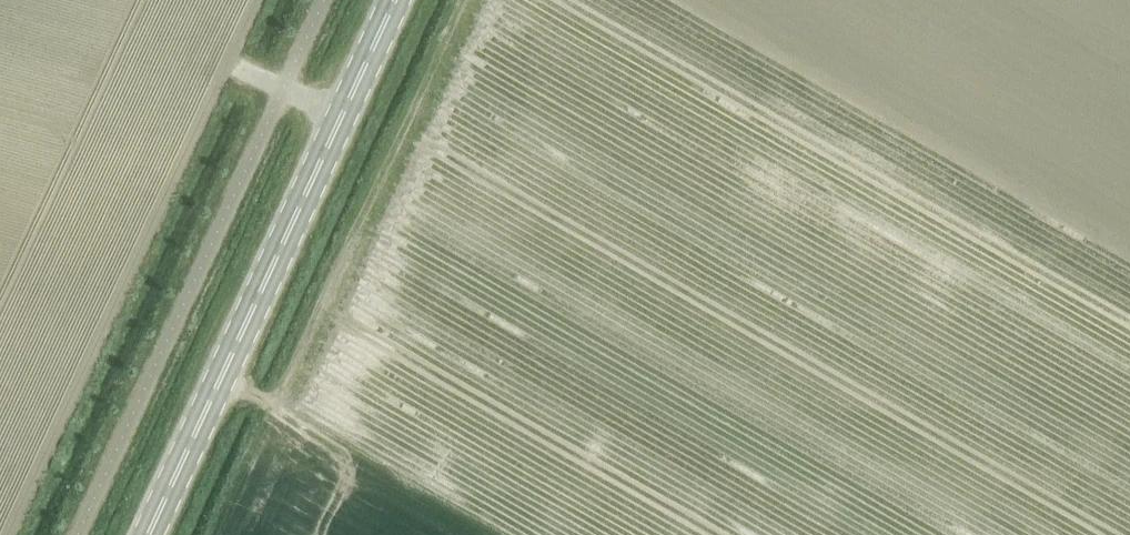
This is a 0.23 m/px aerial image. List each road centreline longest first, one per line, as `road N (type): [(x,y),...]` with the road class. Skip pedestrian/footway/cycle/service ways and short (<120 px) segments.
road 1 (secondary): [(141,534),(390,0)]

